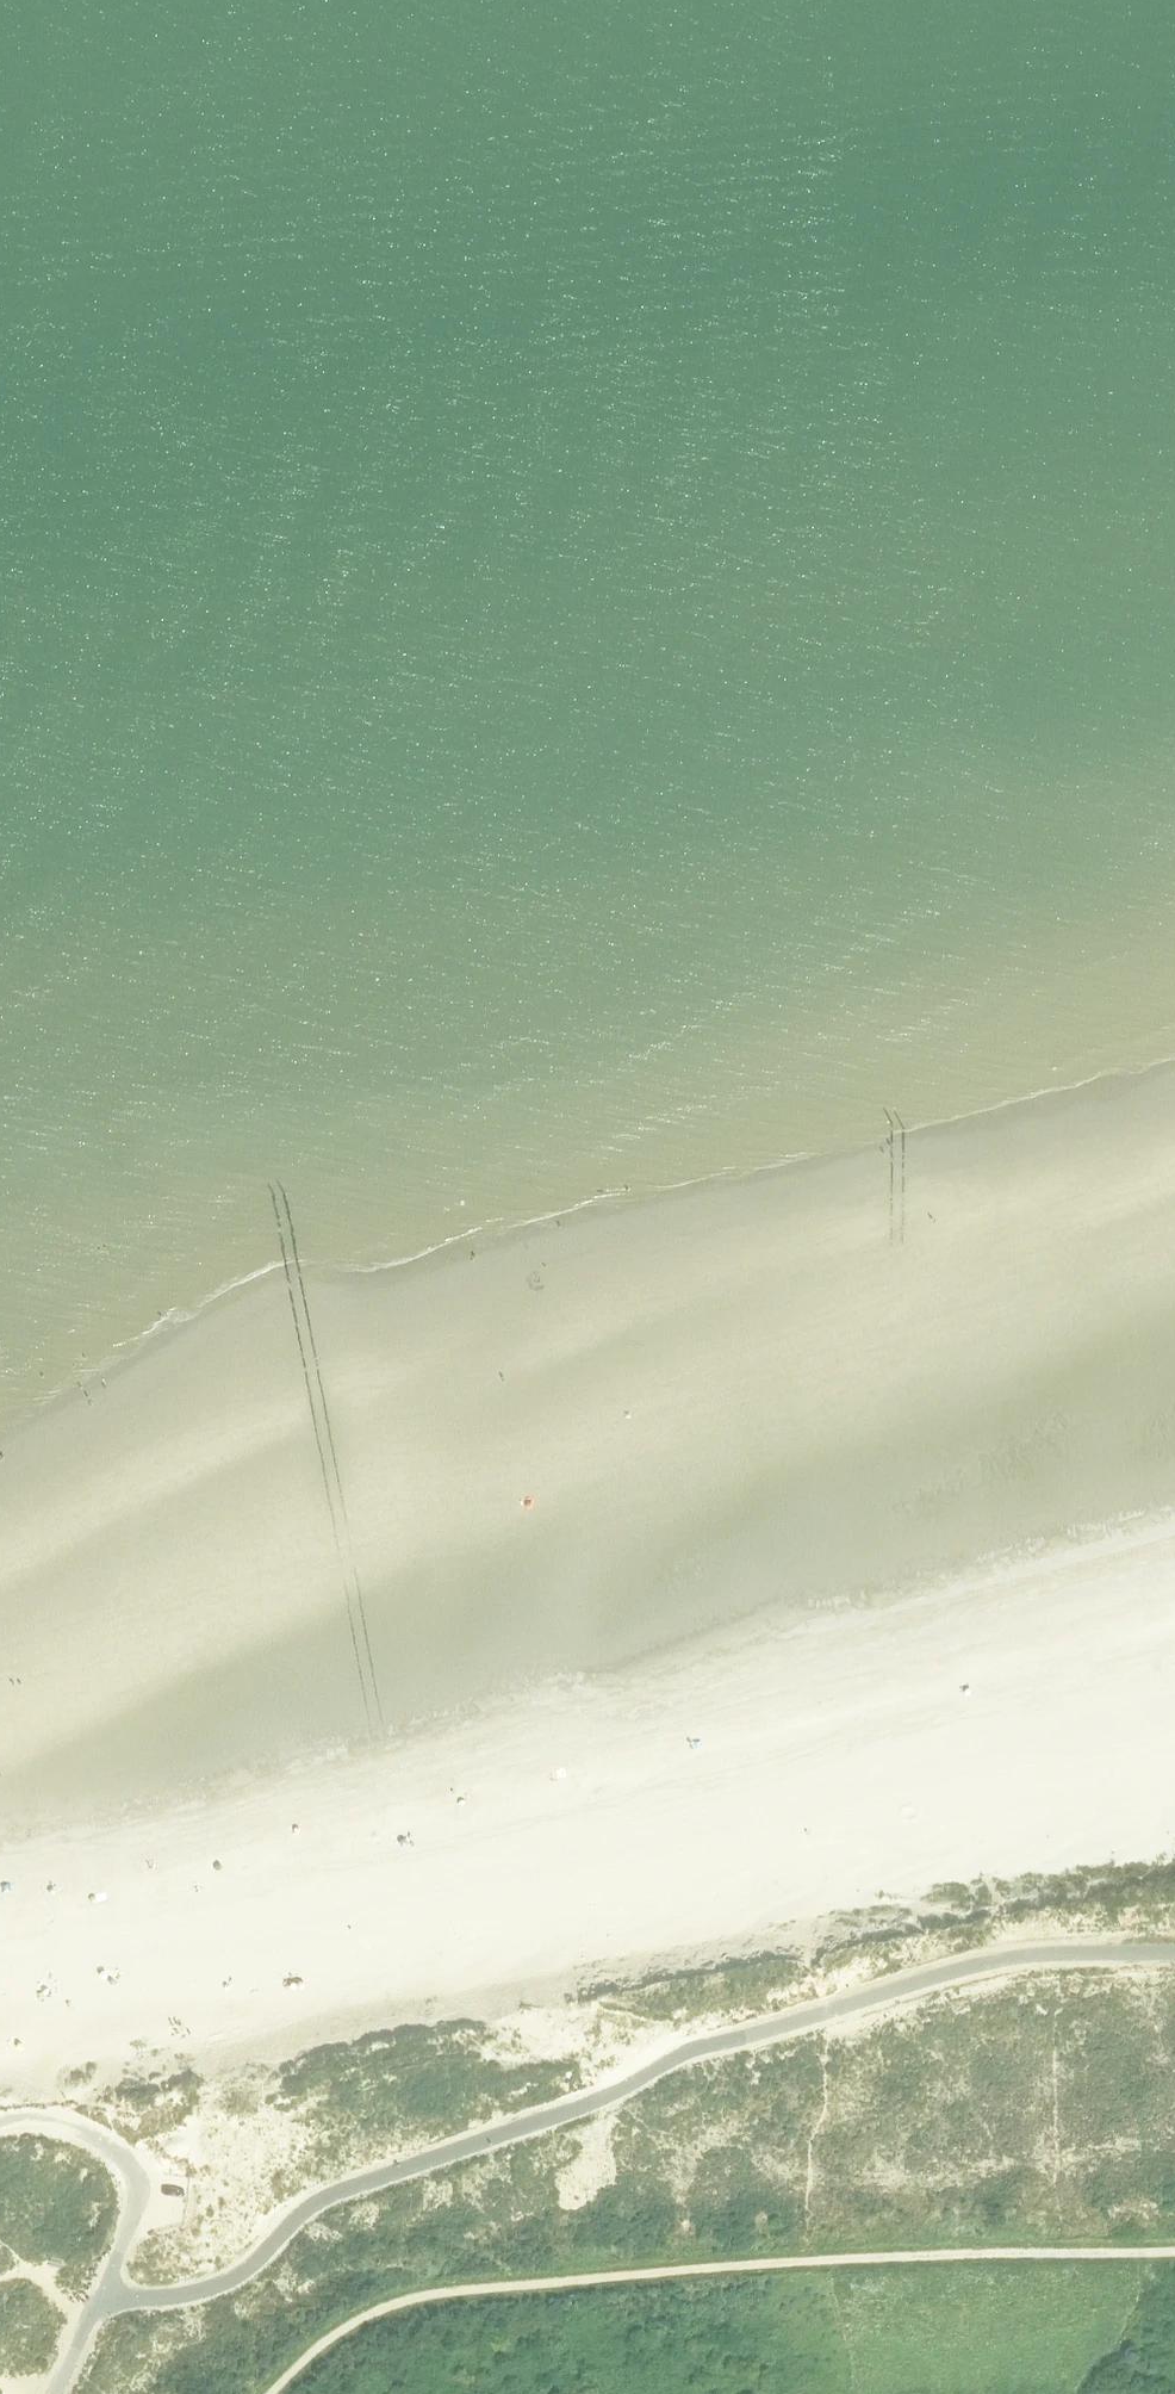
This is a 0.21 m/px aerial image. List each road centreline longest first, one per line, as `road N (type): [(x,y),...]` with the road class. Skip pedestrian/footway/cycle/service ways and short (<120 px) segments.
road 1 (track): [(270,2393),(351,2324),(429,2295),(786,2263),(1174,2253)]
road 2 (track): [(0,2125),(30,2119),(70,2126),(107,2145),(132,2176),(133,2226),(104,2299)]

